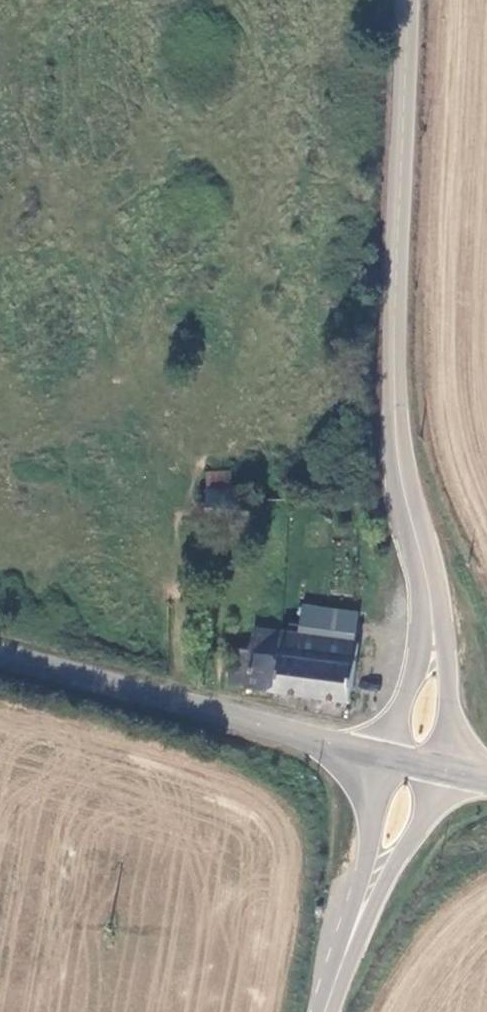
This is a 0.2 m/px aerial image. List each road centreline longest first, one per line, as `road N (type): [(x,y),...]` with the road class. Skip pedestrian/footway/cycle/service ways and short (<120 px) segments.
road 1 (tertiary): [(422,766),(432,711),(425,565),(396,439),(409,0)]
road 2 (tertiary): [(0,657),(422,766)]
road 3 (tertiary): [(327,1011),(422,766)]

